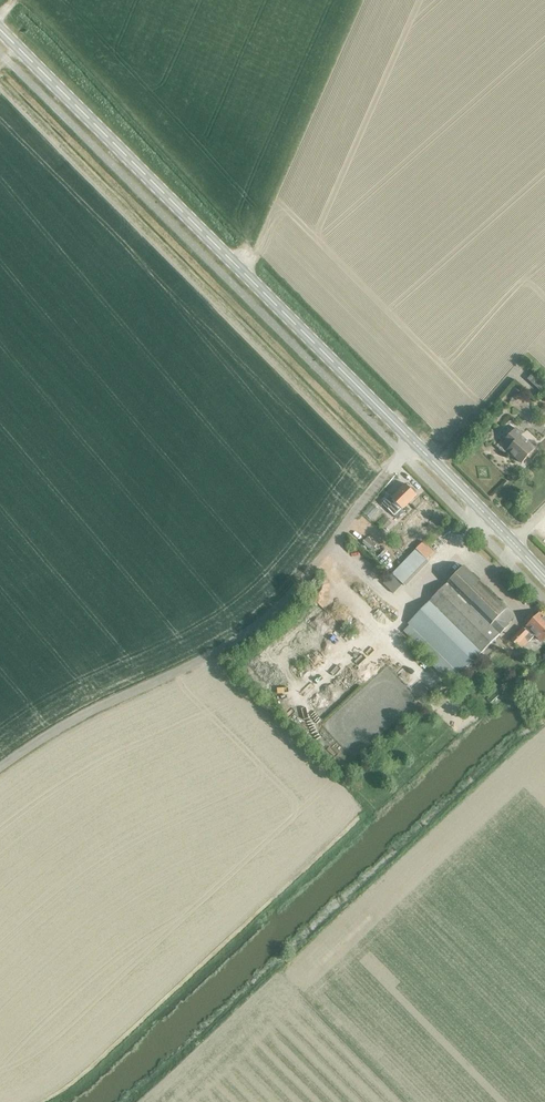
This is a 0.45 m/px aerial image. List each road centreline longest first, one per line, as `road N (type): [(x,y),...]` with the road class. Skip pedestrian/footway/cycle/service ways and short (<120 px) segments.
road 1 (secondary): [(544,581),(0,30)]
road 2 (track): [(410,442),(281,604),(248,632),(0,768)]

